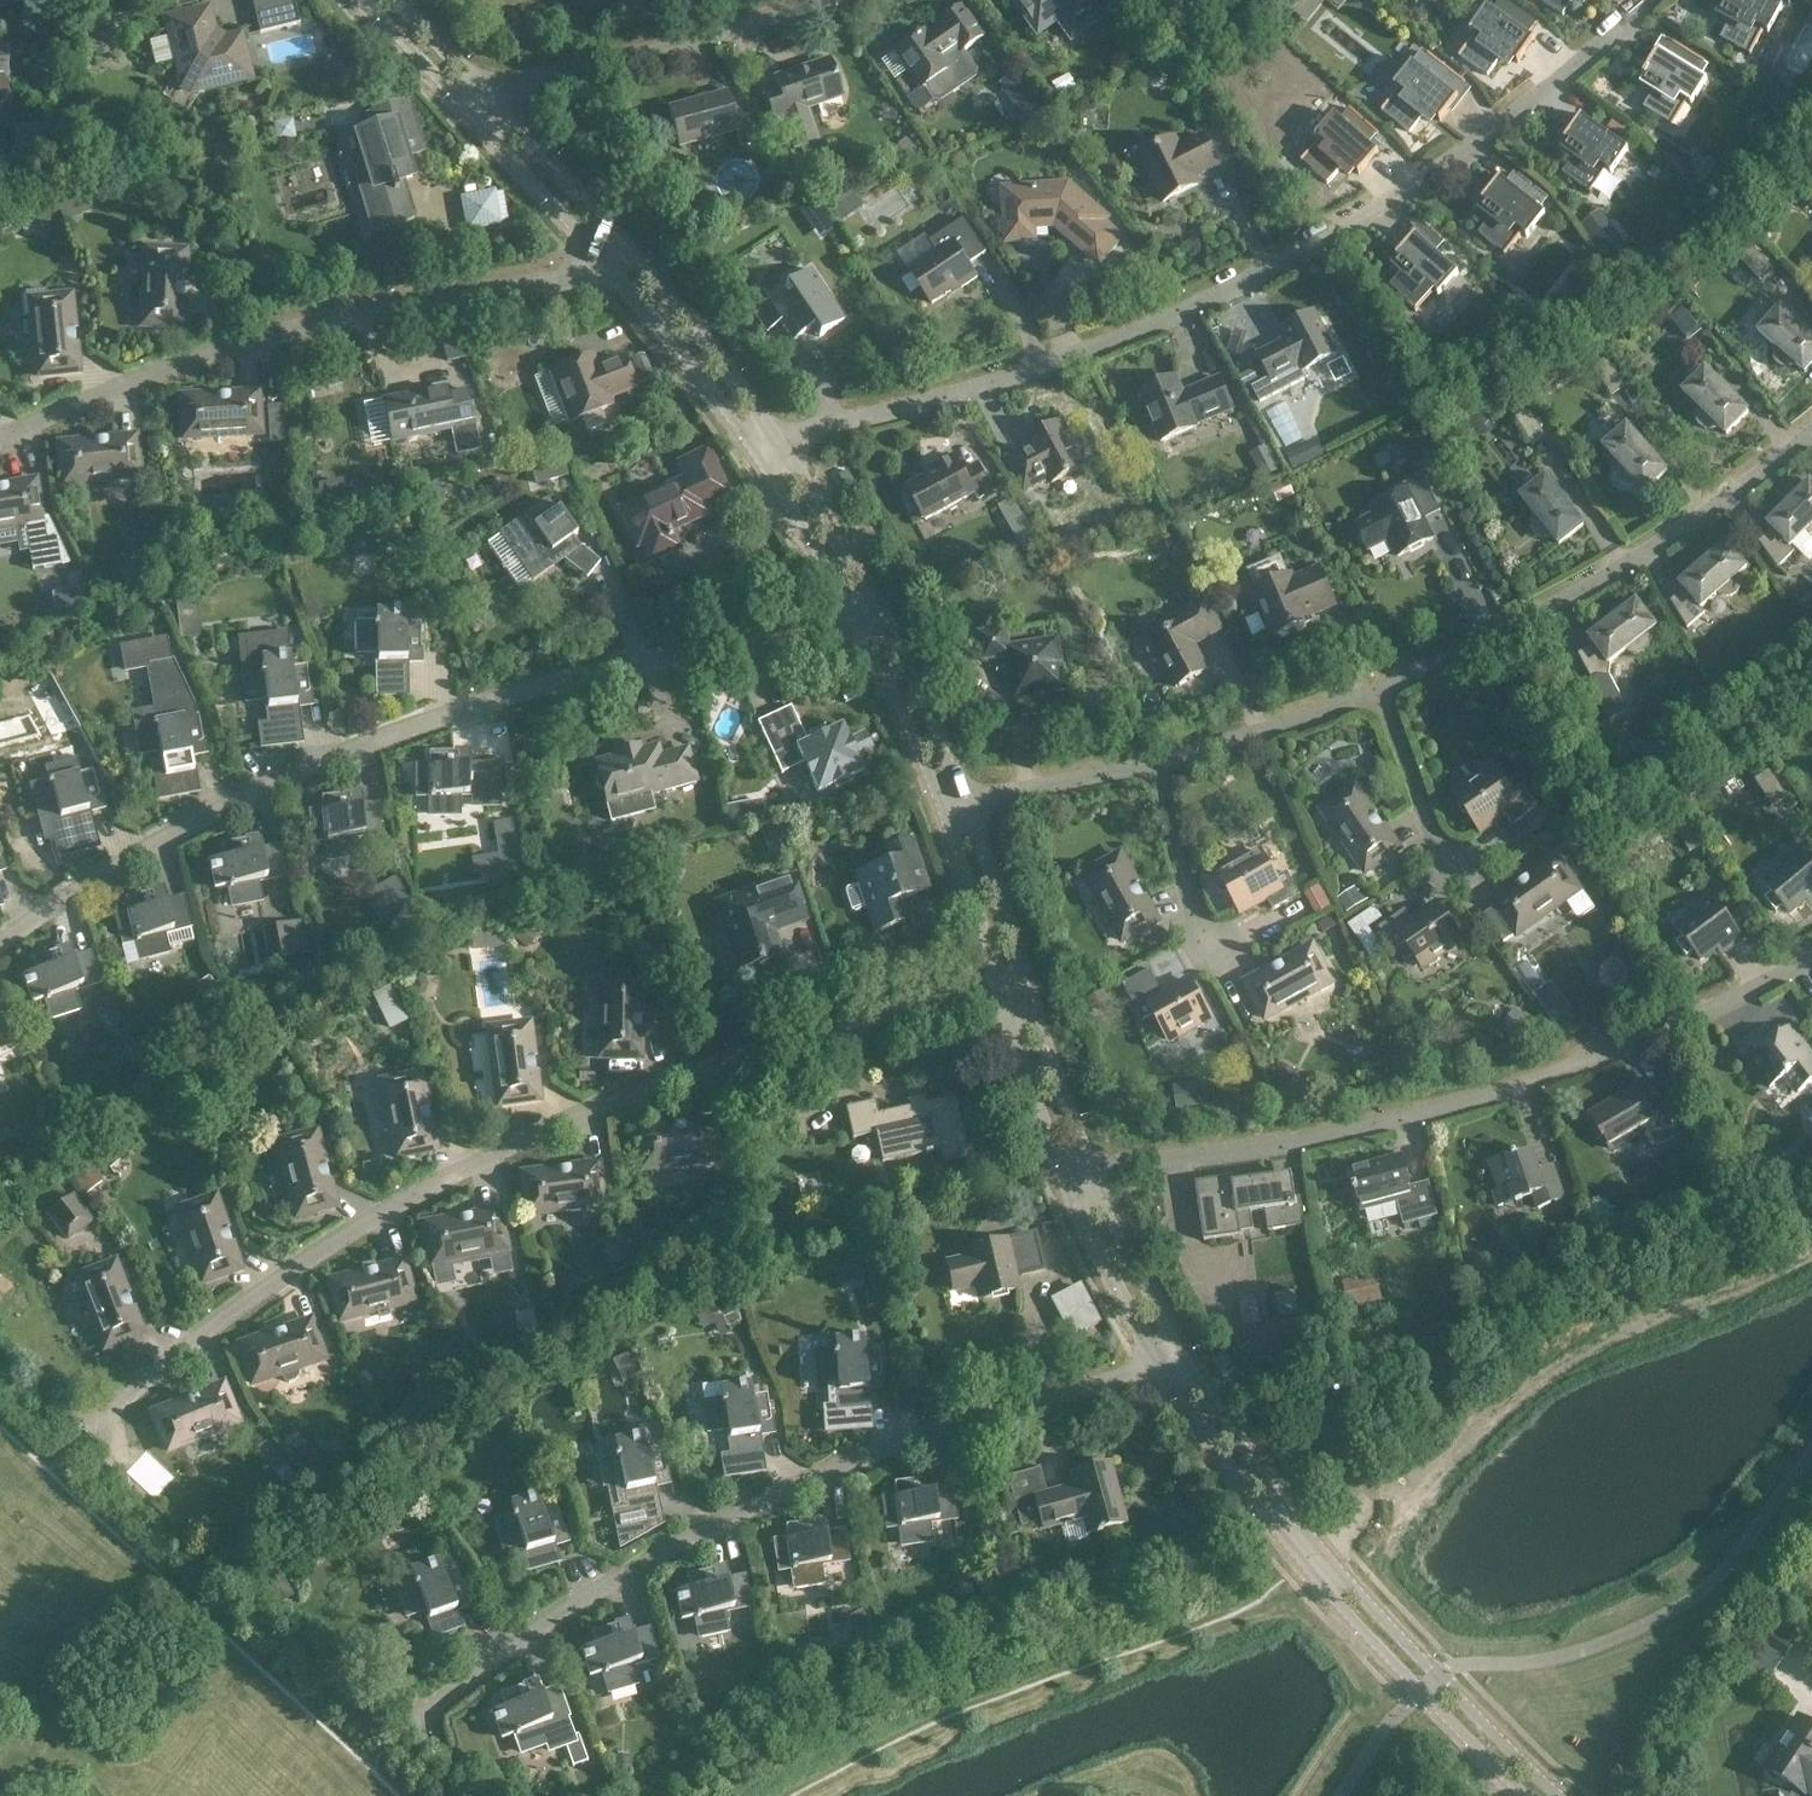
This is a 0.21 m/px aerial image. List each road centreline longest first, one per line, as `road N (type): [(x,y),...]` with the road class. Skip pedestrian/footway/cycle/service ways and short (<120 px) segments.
road 1 (residential): [(99,1425),(319,1256),(545,1136),(734,1066),(1008,993)]
road 2 (residential): [(778,428),(983,385),(1155,320),(1299,253),(1465,155),(1651,0)]
road 3 (residential): [(0,948),(211,813),(447,711),(660,656),(857,622)]
road 4 (residential): [(416,1718),(664,1553),(925,1438),(1153,1359)]
road 5 (residential): [(1811,964),(1653,1046),(1562,1078),(1360,1133),(1103,1179)]
road 6 (residential): [(0,441),(269,334),(601,260)]
road 7 (unclassified): [(1583,1795),(1440,1674),(1330,1566),(1179,1343)]
road 8 (unclassified): [(1153,1359),(1311,1577),(1420,1695),(1532,1795)]
road 9 (residential): [(1380,695),(1595,589),(1730,503),(1811,435)]
road 10 (residential): [(486,90),(592,74),(835,0)]
road 11 (unclassified): [(778,428),(623,242)]
road 12 (residential): [(1153,765),(1380,695)]
road 13 (unclassified): [(601,260),(748,436)]
road 14 (unclassified): [(981,808),(883,606)]
road 15 (unclassified): [(453,103),(601,260)]
road 16 (unclassified): [(748,436),(857,622)]
road 17 (unclassified): [(1103,1179),(1031,982)]
road 18 (unclassified): [(1008,993),(1071,1191)]
road 19 (unclassified): [(883,606),(778,428)]
road 20 (unclassified): [(623,242),(486,90)]
road 21 (unclassified): [(857,622),(939,805)]
road 22 (unclassified): [(939,805),(1008,993)]
road 23 (residential): [(1206,945),(1153,765)]
road 24 (unclassified): [(1071,1191),(1153,1359)]
road 25 (unclassified): [(1031,982),(981,808)]
road 26 (unclassified): [(1179,1343),(1103,1179)]
road 27 (residential): [(1443,861),(1380,695)]
road 28 (residential): [(981,808),(1153,765)]
road 29 (unclassified): [(357,0),(453,103)]
road 30 (unclassified): [(486,90),(399,0)]

